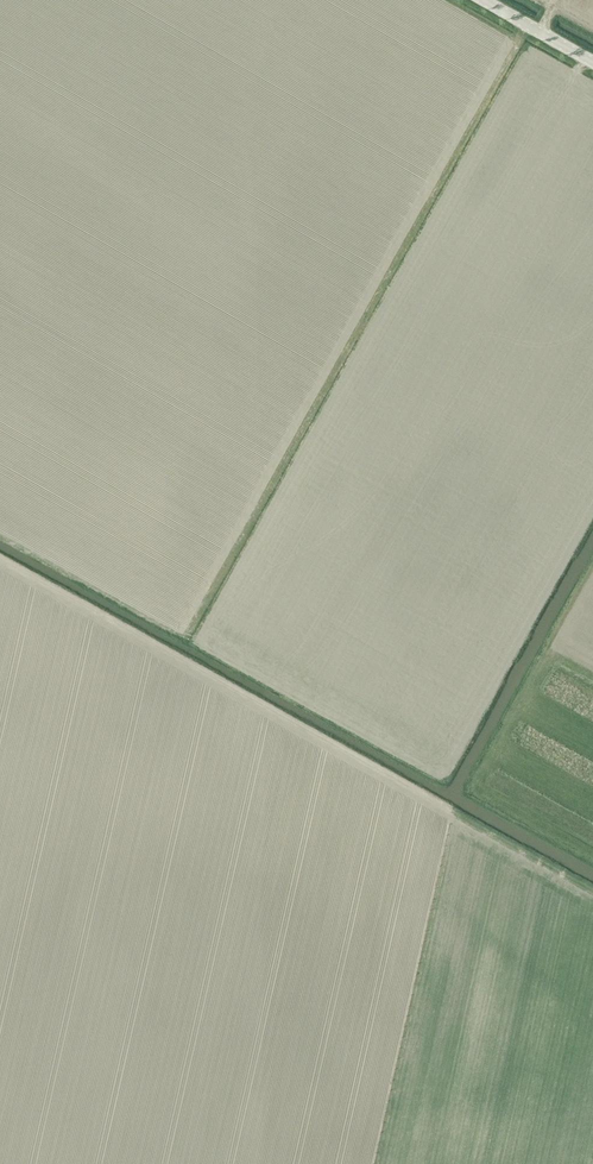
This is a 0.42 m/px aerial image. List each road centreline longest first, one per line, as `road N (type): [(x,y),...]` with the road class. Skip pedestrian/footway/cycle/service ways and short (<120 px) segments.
road 1 (track): [(592,887),(0,557)]
road 2 (unclassified): [(592,61),(485,0)]

